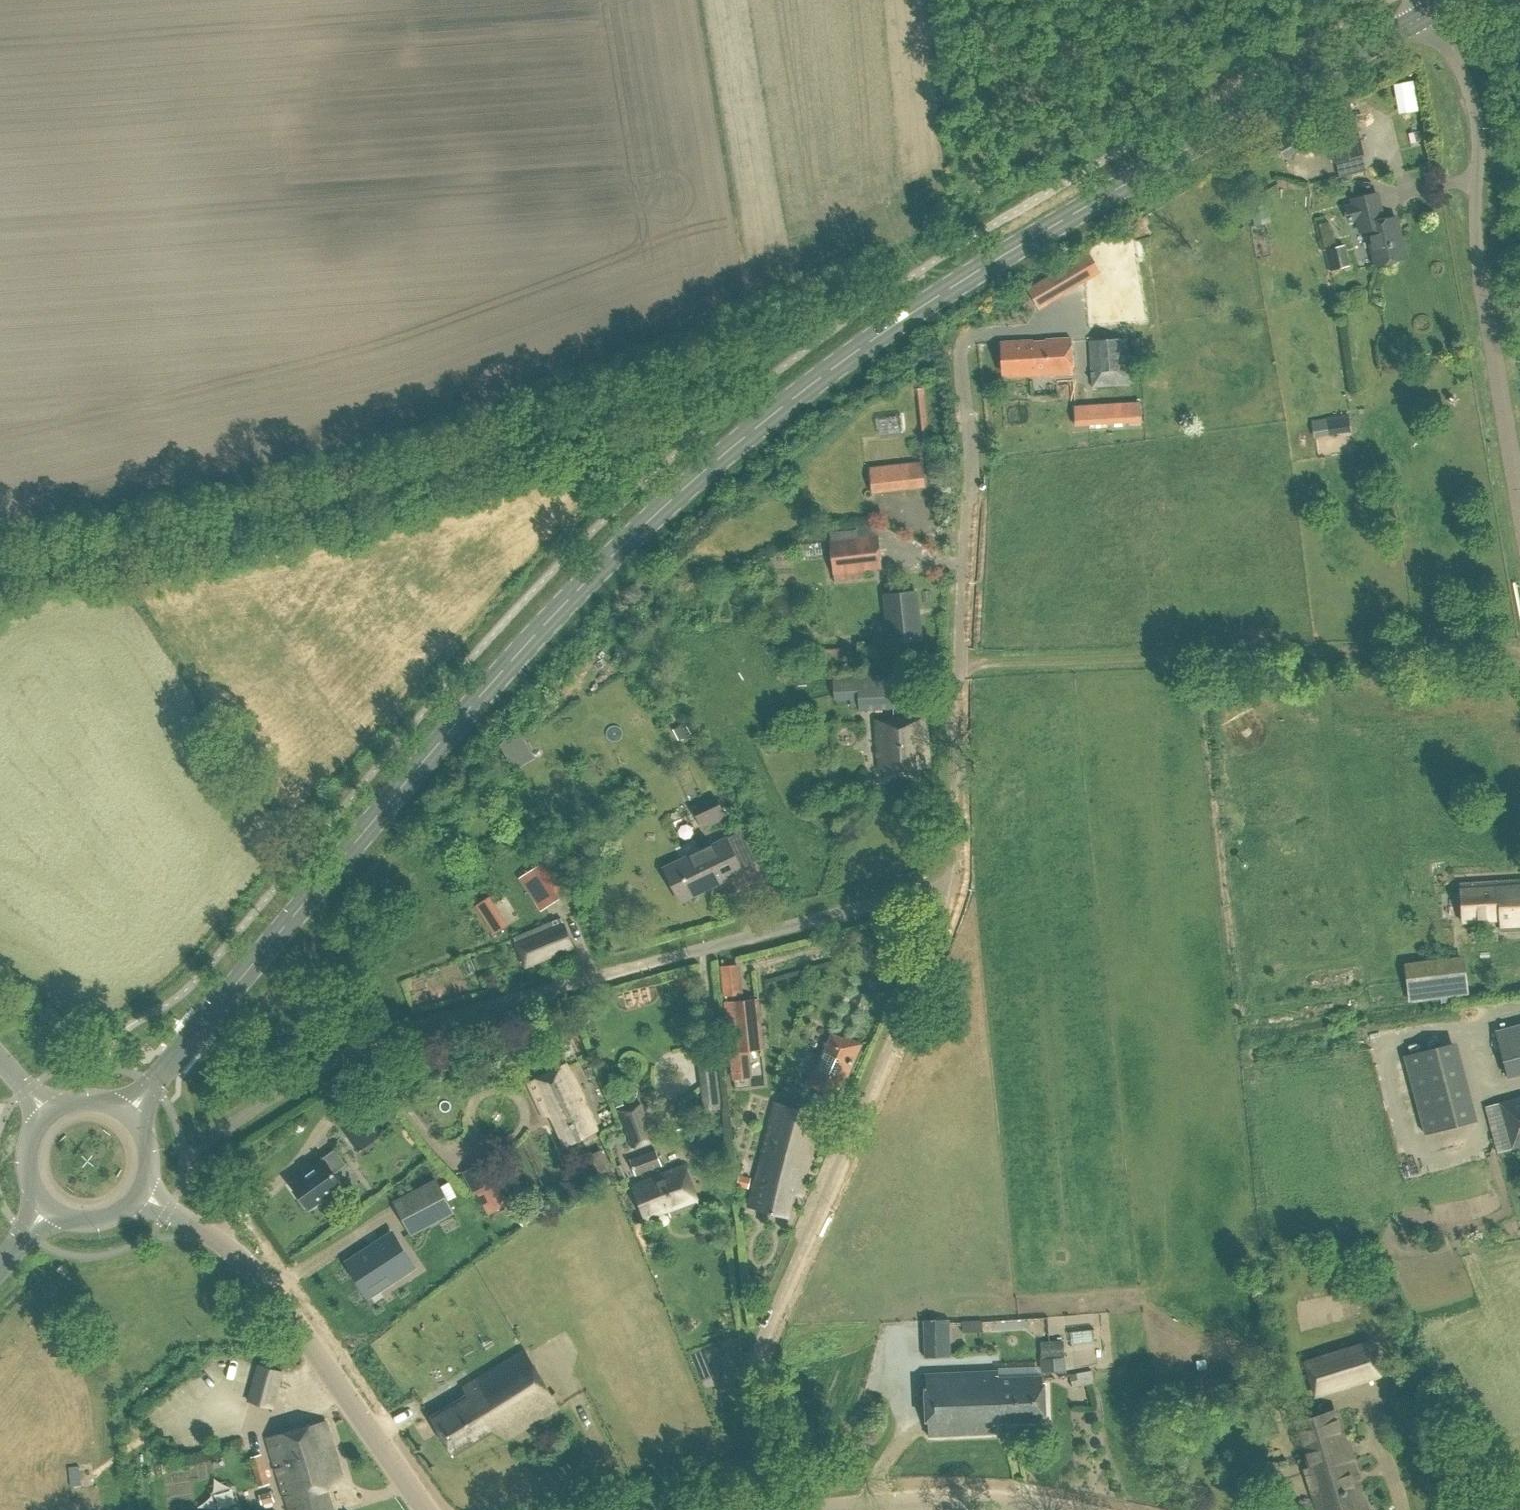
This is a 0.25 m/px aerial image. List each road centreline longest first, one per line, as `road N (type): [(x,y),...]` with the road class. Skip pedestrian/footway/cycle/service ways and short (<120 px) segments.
road 1 (tertiary): [(128,1112),(492,682),(652,517),(730,450),(966,278),(1424,14)]
road 2 (residential): [(214,1138),(391,1035),(953,883)]
road 3 (residential): [(779,1509),(759,1390),(762,1345),(940,930),(953,883)]
road 4 (track): [(1519,653),(959,672)]
road 5 (residential): [(953,883),(971,455),(960,325)]
road 6 (unclassified): [(1519,505),(1477,251),(1474,101),(1424,14)]
road 7 (tertiary): [(428,1509),(274,1293),(230,1250),(139,1193)]
road 8 (tertiary): [(816,1509),(948,1500),(1064,1509)]

